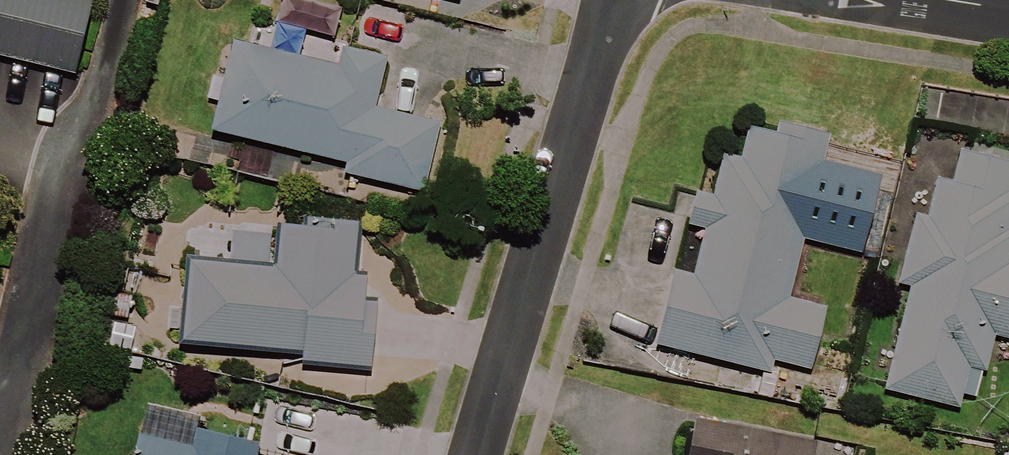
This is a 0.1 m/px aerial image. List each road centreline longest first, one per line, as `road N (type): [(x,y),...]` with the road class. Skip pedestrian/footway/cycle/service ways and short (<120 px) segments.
road 1 (residential): [(615,0),(479,454)]

